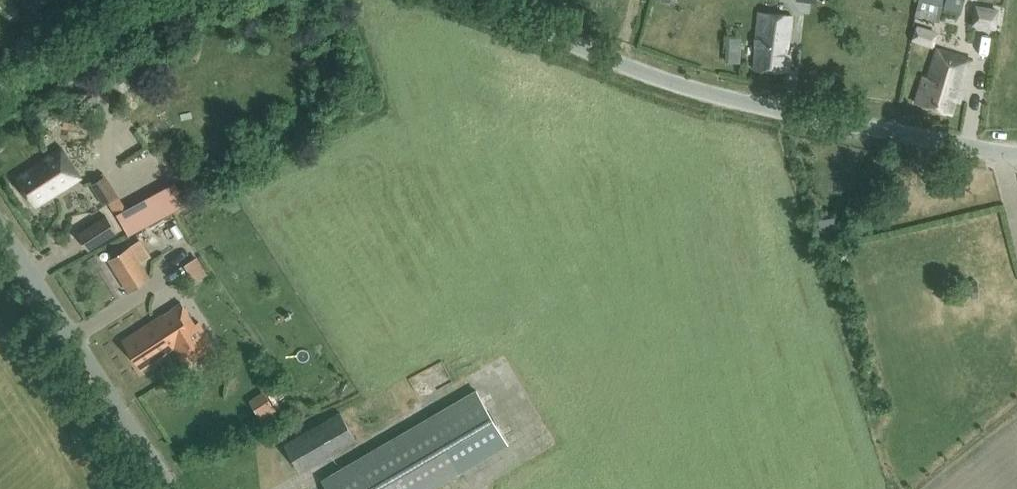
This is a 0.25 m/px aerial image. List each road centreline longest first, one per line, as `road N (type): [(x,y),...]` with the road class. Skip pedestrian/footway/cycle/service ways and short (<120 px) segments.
road 1 (unclassified): [(467,0),(703,92),(1016,154)]
road 2 (unclassified): [(170,488),(0,227)]
road 3 (unclassified): [(0,91),(146,0)]

